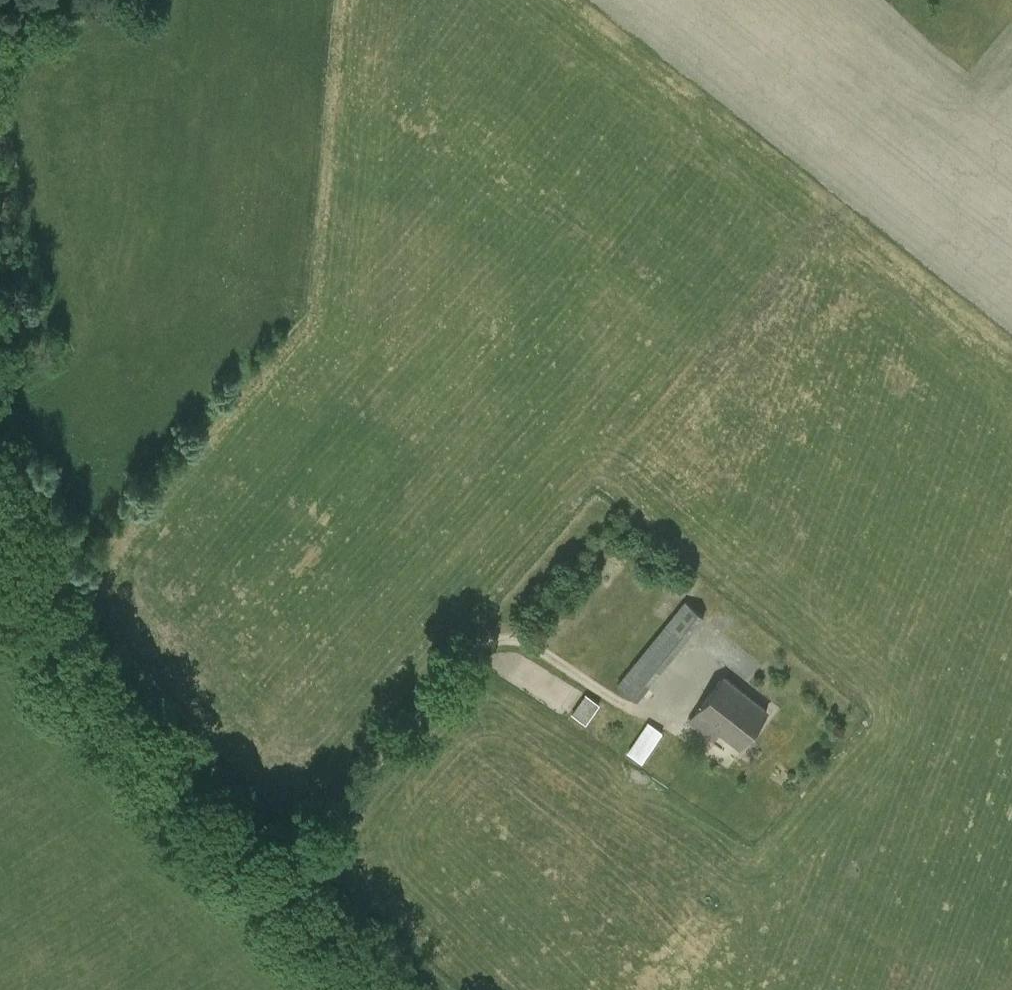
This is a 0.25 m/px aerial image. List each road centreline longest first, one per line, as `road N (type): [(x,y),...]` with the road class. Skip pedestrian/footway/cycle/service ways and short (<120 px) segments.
road 1 (unclassified): [(389,989),(79,674),(0,518)]

